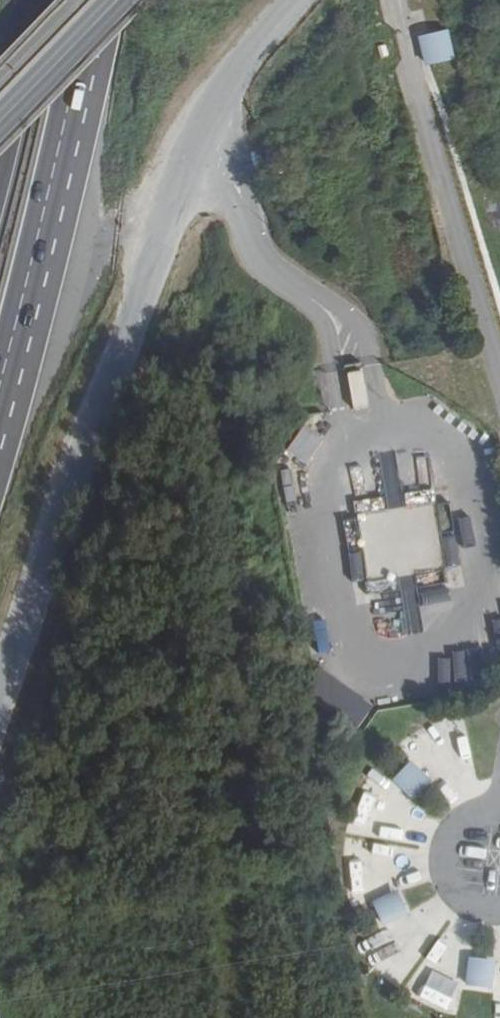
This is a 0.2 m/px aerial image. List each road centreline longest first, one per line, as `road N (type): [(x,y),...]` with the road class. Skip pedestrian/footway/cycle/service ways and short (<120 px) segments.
road 1 (unclassified): [(347,441),(313,504),(335,652),(374,674),(462,660),(479,631),(454,485),(388,435)]
road 2 (unclassified): [(0,692),(141,302),(186,149)]
road 3 (trunk): [(0,419),(99,0)]
road 4 (unclassified): [(499,376),(397,0)]
road 5 (unclassified): [(186,149),(229,180),(245,241),(264,272),(324,309)]
road 6 (unclassified): [(186,149),(214,100),(299,0)]
road 7 (primary): [(0,118),(117,0)]
road 8 (unclassified): [(388,435),(368,337),(343,311),(324,309)]
road 9 (trunk): [(36,0),(0,149)]
road 10 (unclassified): [(324,309),(347,441)]

